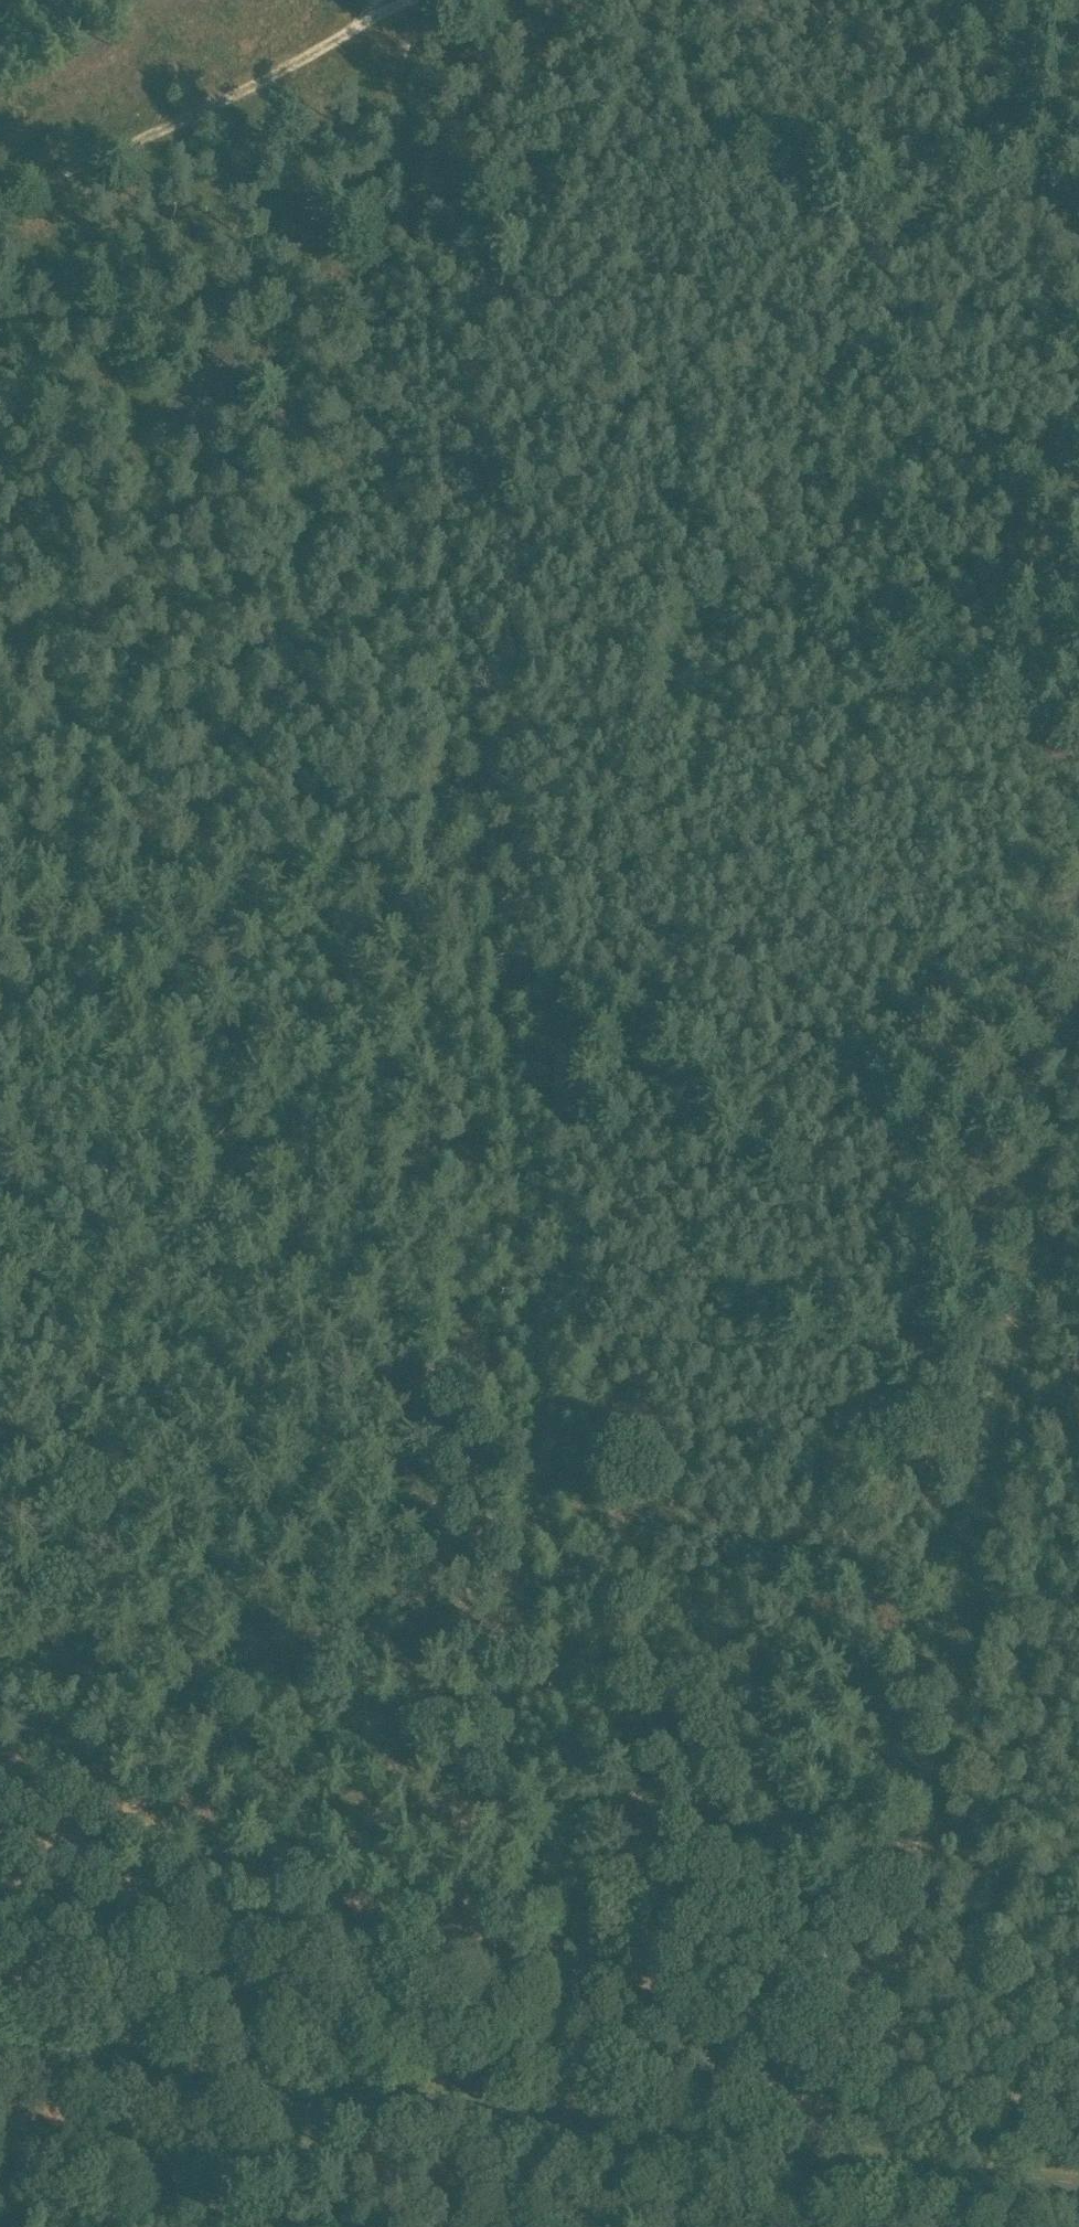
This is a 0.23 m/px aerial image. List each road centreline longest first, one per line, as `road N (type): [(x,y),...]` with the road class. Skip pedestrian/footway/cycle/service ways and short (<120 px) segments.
road 1 (primary): [(0,2053),(1078,2195)]
road 2 (track): [(0,197),(159,139),(405,0)]

